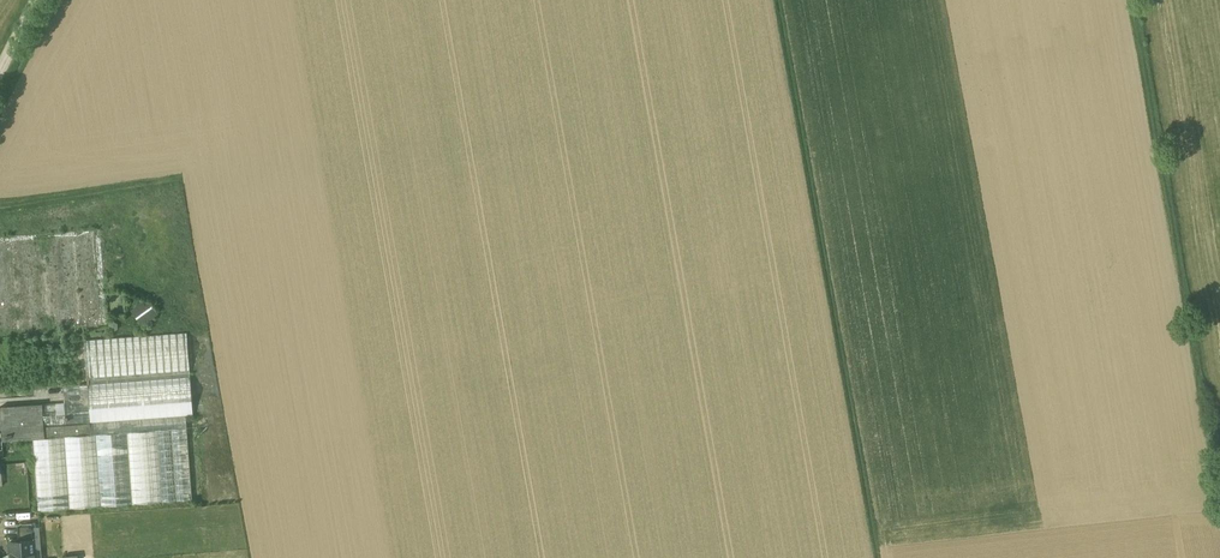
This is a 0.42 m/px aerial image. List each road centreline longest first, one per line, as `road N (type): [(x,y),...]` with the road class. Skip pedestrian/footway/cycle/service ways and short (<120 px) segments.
road 1 (track): [(880,557),(777,0)]

